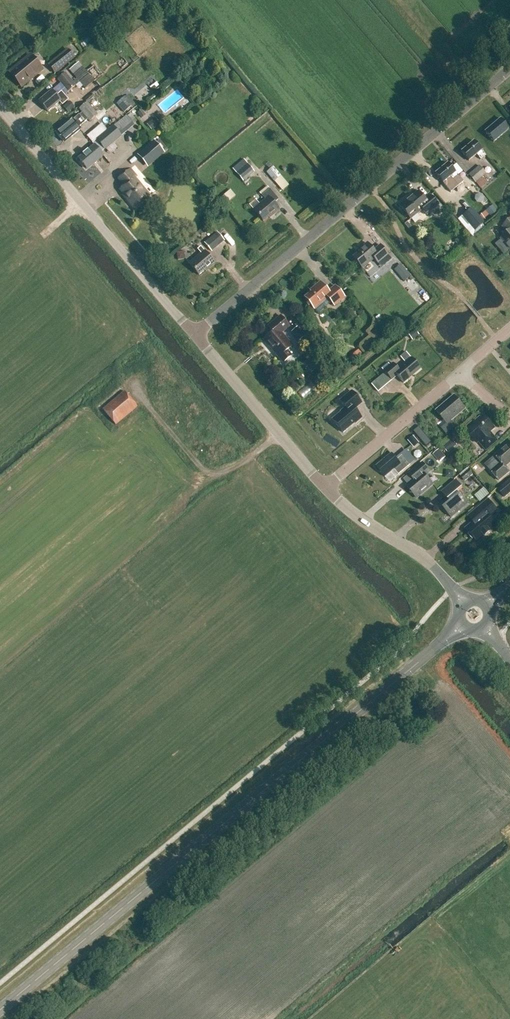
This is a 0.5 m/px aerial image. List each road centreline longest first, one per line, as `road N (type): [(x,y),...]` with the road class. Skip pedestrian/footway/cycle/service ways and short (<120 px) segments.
road 1 (tertiary): [(0,1011),(464,624)]
road 2 (unclassified): [(194,336),(509,69)]
road 3 (unclassified): [(194,336),(0,107)]
road 4 (unclassified): [(325,488),(194,336)]
road 5 (unclassified): [(464,604),(423,557),(325,488)]
road 6 (residential): [(325,488),(460,375)]

